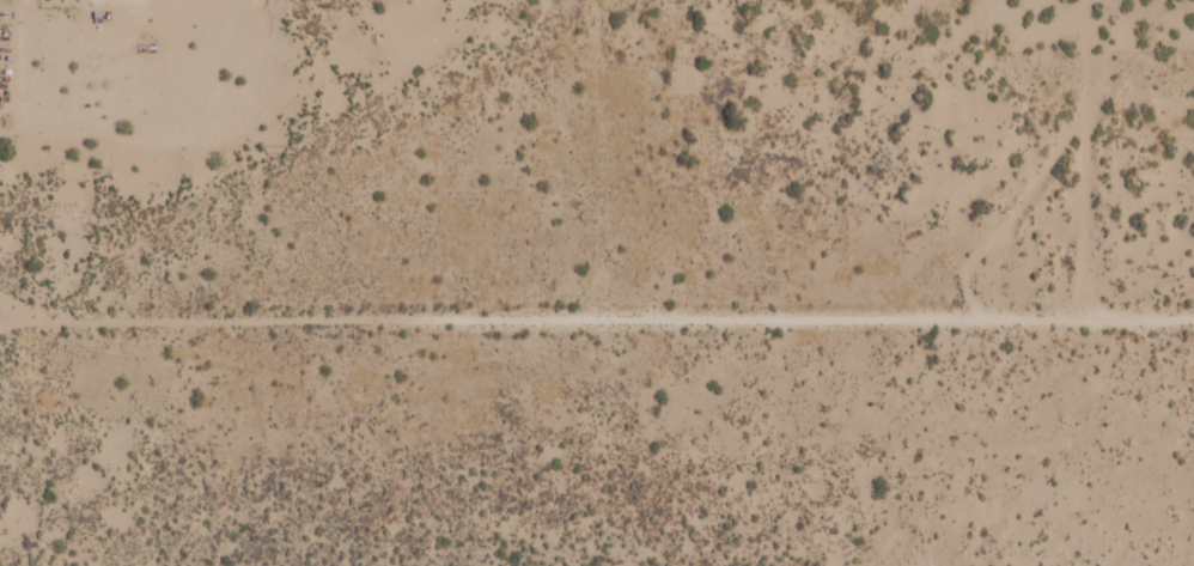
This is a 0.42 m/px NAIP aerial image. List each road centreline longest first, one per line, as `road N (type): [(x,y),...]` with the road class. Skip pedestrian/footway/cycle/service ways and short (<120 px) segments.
road 1 (track): [(1193,316),(7,321)]
road 2 (track): [(500,0),(0,326)]

